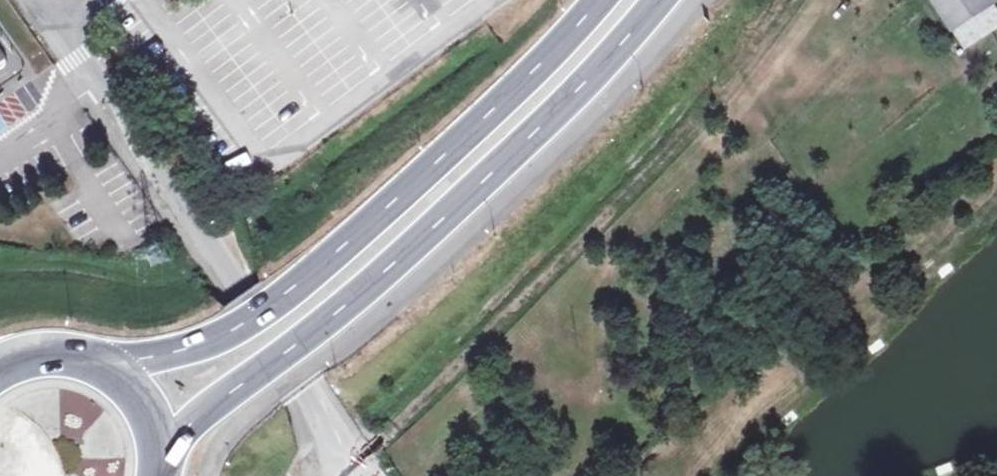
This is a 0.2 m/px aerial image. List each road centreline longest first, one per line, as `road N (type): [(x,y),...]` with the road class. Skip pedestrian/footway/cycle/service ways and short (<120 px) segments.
road 1 (secondary): [(162,454),(411,250),(595,74),(660,0)]
road 2 (secondary): [(599,0),(376,219),(237,332),(190,351),(102,364)]
road 3 (unclassified): [(347,474),(307,389),(193,213),(102,78),(36,0)]

